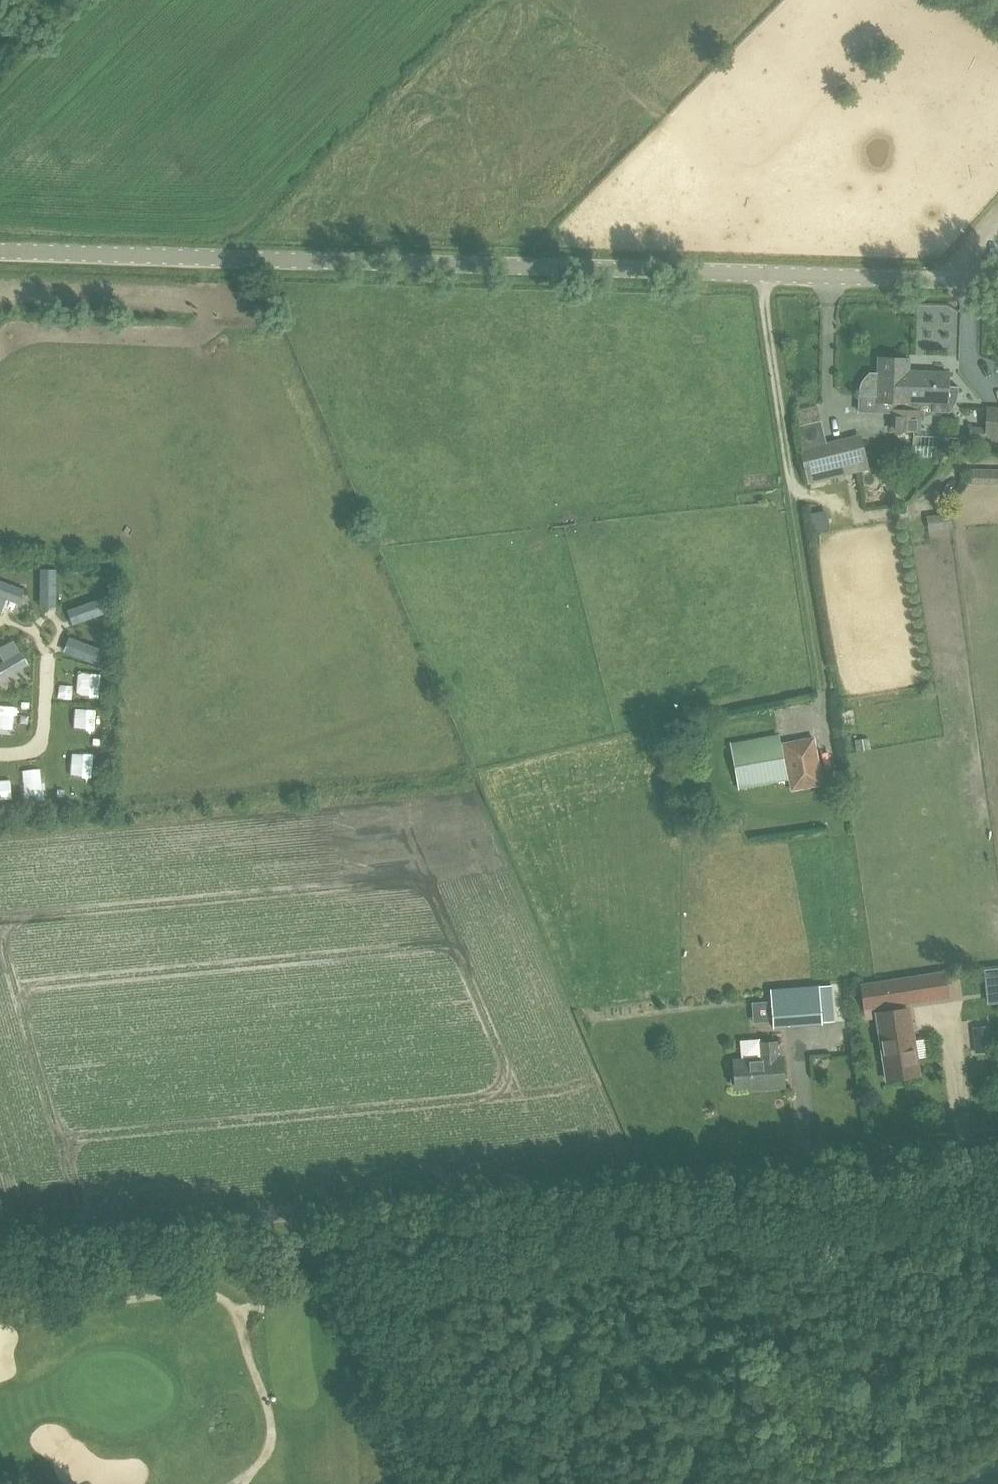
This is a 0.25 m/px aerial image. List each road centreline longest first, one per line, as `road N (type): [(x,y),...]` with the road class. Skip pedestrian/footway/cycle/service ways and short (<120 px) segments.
road 1 (unclassified): [(997,1141),(0,1239)]
road 2 (unclassified): [(997,287),(0,254)]

